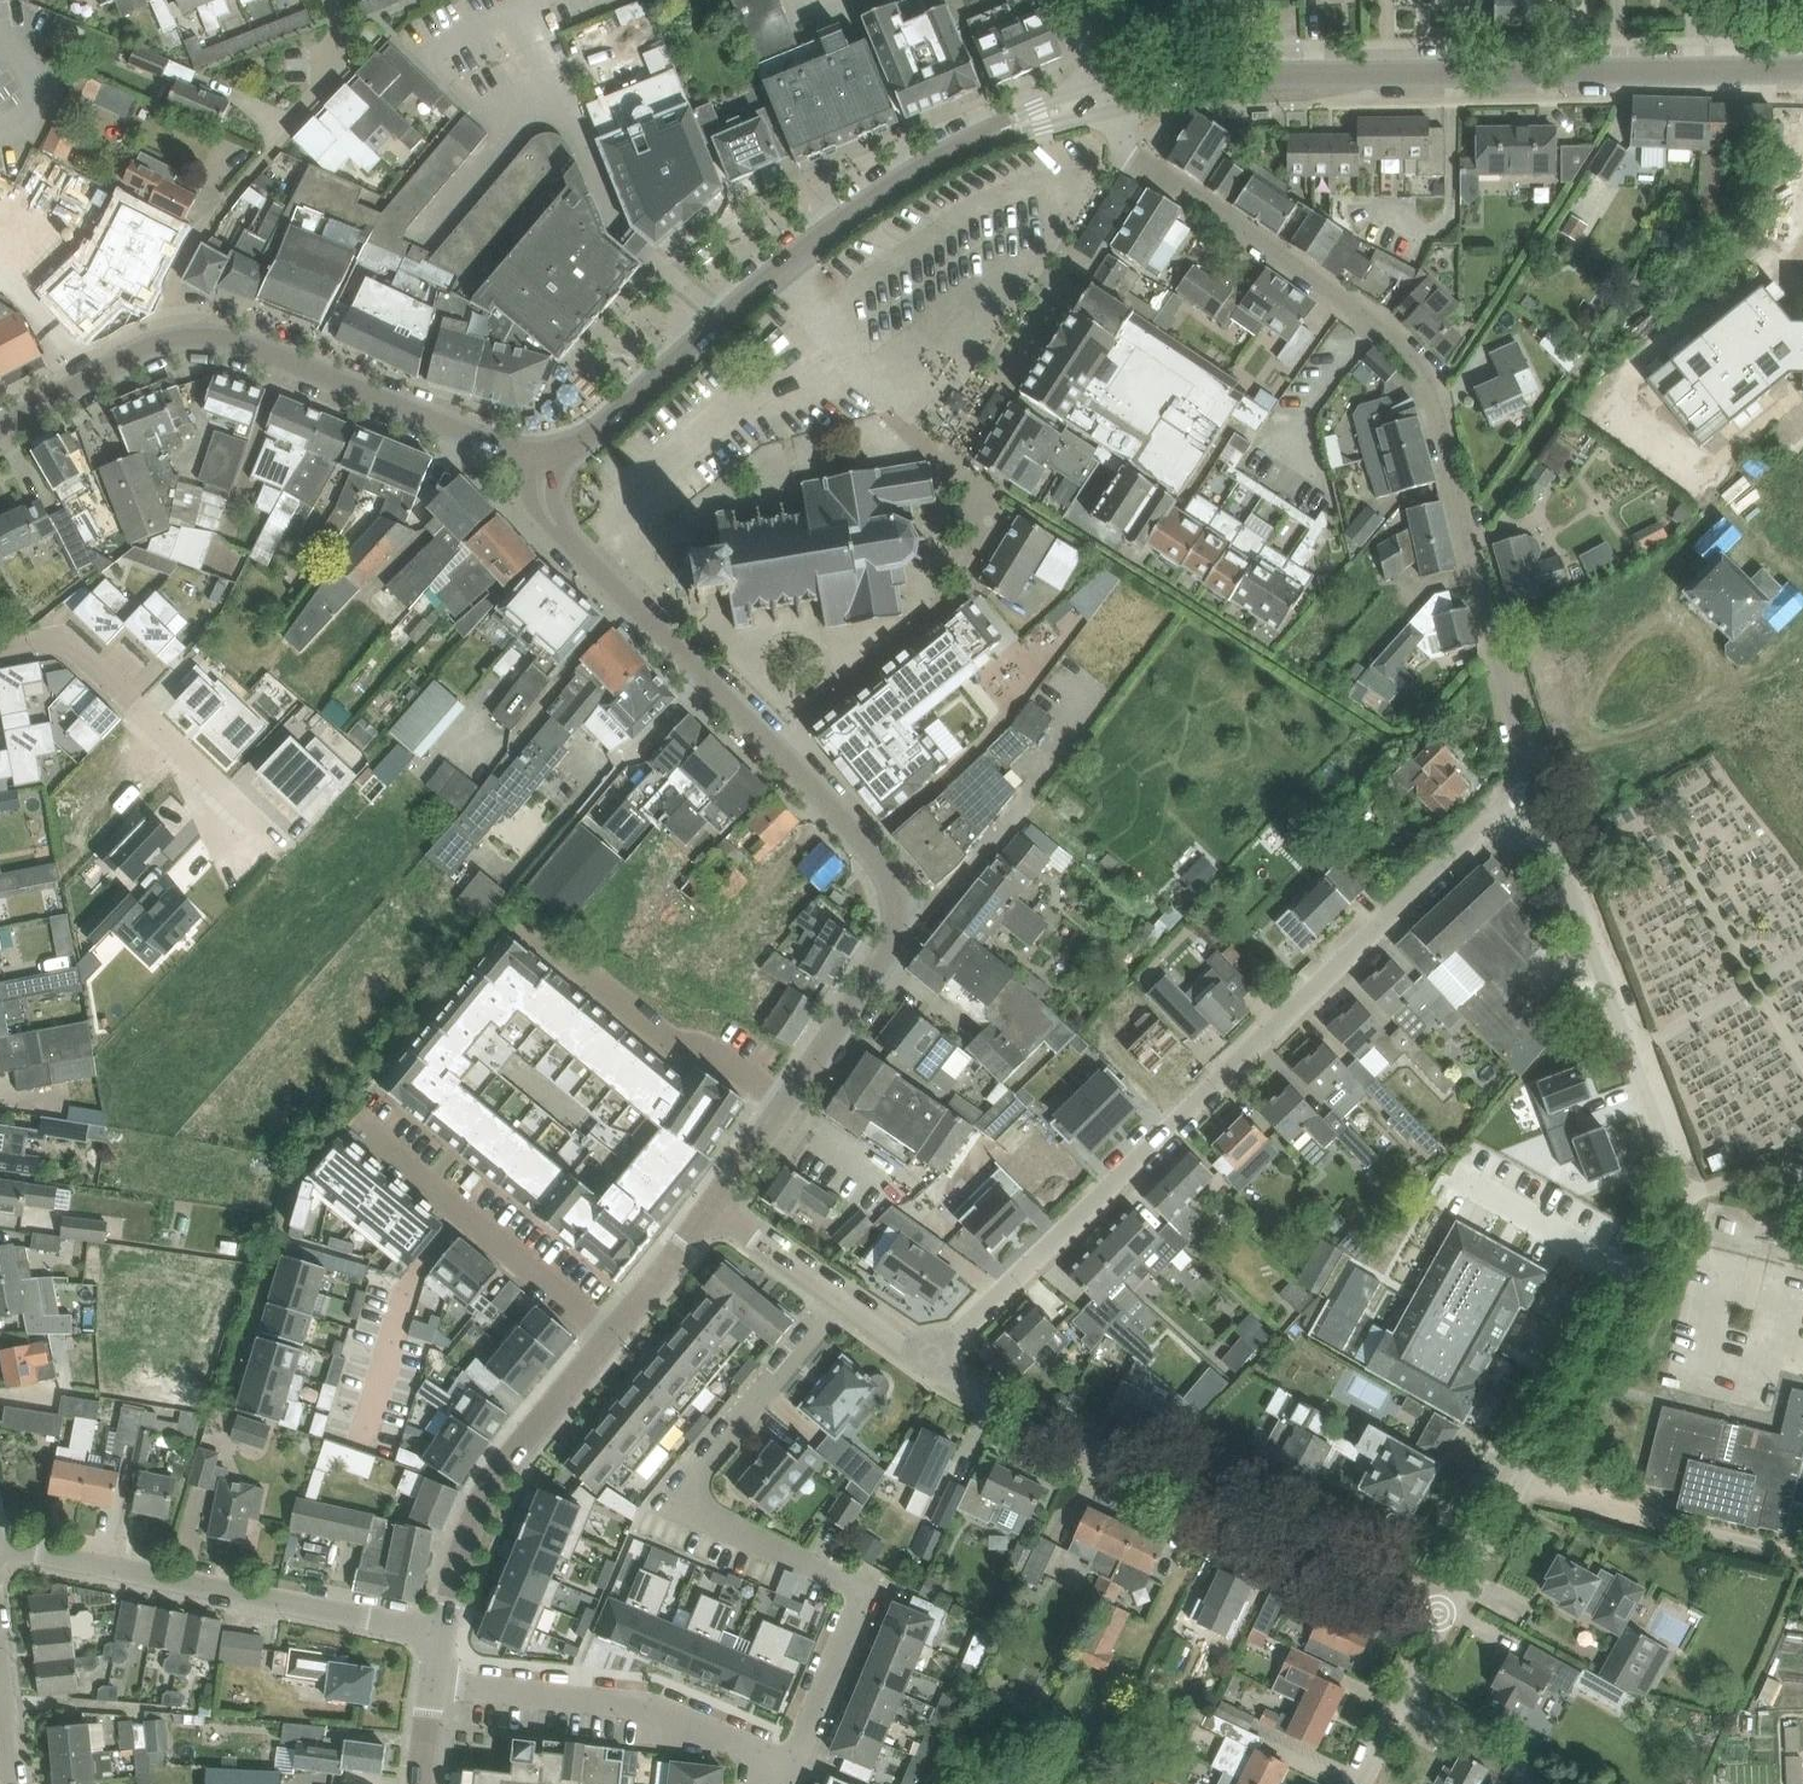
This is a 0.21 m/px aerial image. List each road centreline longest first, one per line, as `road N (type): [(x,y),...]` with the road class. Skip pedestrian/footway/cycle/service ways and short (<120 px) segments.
road 1 (residential): [(930,1364),(1536,781)]
road 2 (residential): [(1152,160),(1437,385),(1494,650),(1536,781)]
road 3 (residential): [(791,1753),(856,1598),(847,1579),(698,1508),(688,1495),(843,1302)]
road 4 (residential): [(899,901),(867,840),(545,508),(543,453)]
road 5 (unclassified): [(1447,1614),(1025,1419),(930,1364)]
road 6 (residential): [(1447,1614),(1693,1189)]
road 7 (tertiary): [(543,453),(596,435),(791,261),(911,175)]
road 8 (residential): [(441,1631),(0,1542)]
road 9 (residential): [(1693,1189),(1536,781)]
road 10 (tertiary): [(181,337),(239,341),(485,440),(543,453)]
road 11 (residential): [(791,1753),(665,1713),(435,1676)]
road 12 (residential): [(0,649),(68,643),(281,847)]
road 13 (tertiary): [(1450,77),(1802,74)]
road 14 (unclassified): [(441,1631),(473,1517),(499,1468),(612,1336)]
road 15 (unclassified): [(612,1336),(354,1122)]
road 16 (tertiary): [(1117,94),(1450,77)]
road 17 (unclassified): [(786,1102),(710,1049),(671,1039),(561,952)]
road 18 (unclassified): [(786,1102),(878,973),(896,937),(899,901)]
road 19 (tertiary): [(911,175),(982,136),(1117,94)]
road 20 (residential): [(1450,77),(1452,206),(1429,221),(1401,218),(1377,198)]
road 21 (residential): [(1032,337),(1152,160)]
road 22 (tertiary): [(0,427),(142,348),(181,337)]
road 23 (unclassified): [(911,175),(839,0)]
road 24 (residential): [(1365,1783),(1447,1614)]
road 25 (residential): [(271,153),(334,71),(342,29),(331,0)]
road 26 (unclassified): [(612,1336),(712,1206)]
road 27 (unclassified): [(843,1302),(712,1206)]
road 28 (residential): [(181,337),(180,273),(228,200)]
road 29 (unclassified): [(712,1206),(786,1102)]
road 30 (unclassified): [(955,454),(971,486),(964,577)]

